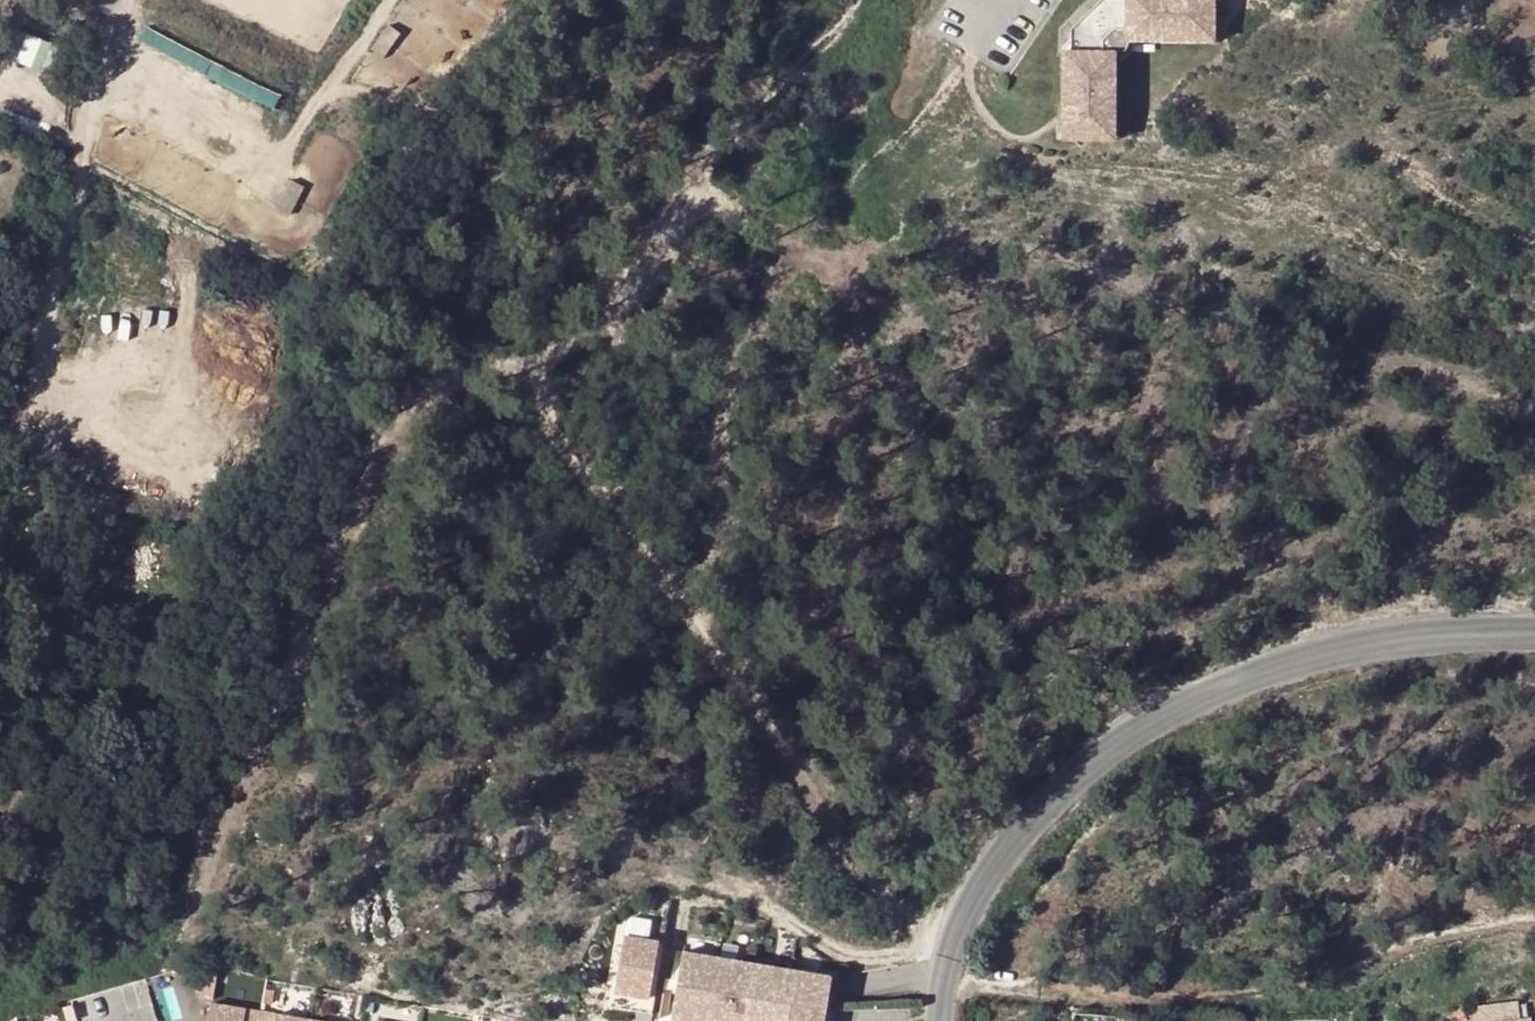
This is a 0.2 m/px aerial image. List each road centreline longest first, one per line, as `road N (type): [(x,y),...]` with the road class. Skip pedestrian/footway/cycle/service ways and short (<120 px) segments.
road 1 (residential): [(938,1020),(964,918),(1028,821),(1129,731),(1267,672),(1426,632),(1534,632)]
road 2 (track): [(0,86),(249,187),(271,176),(315,87),(386,0)]

